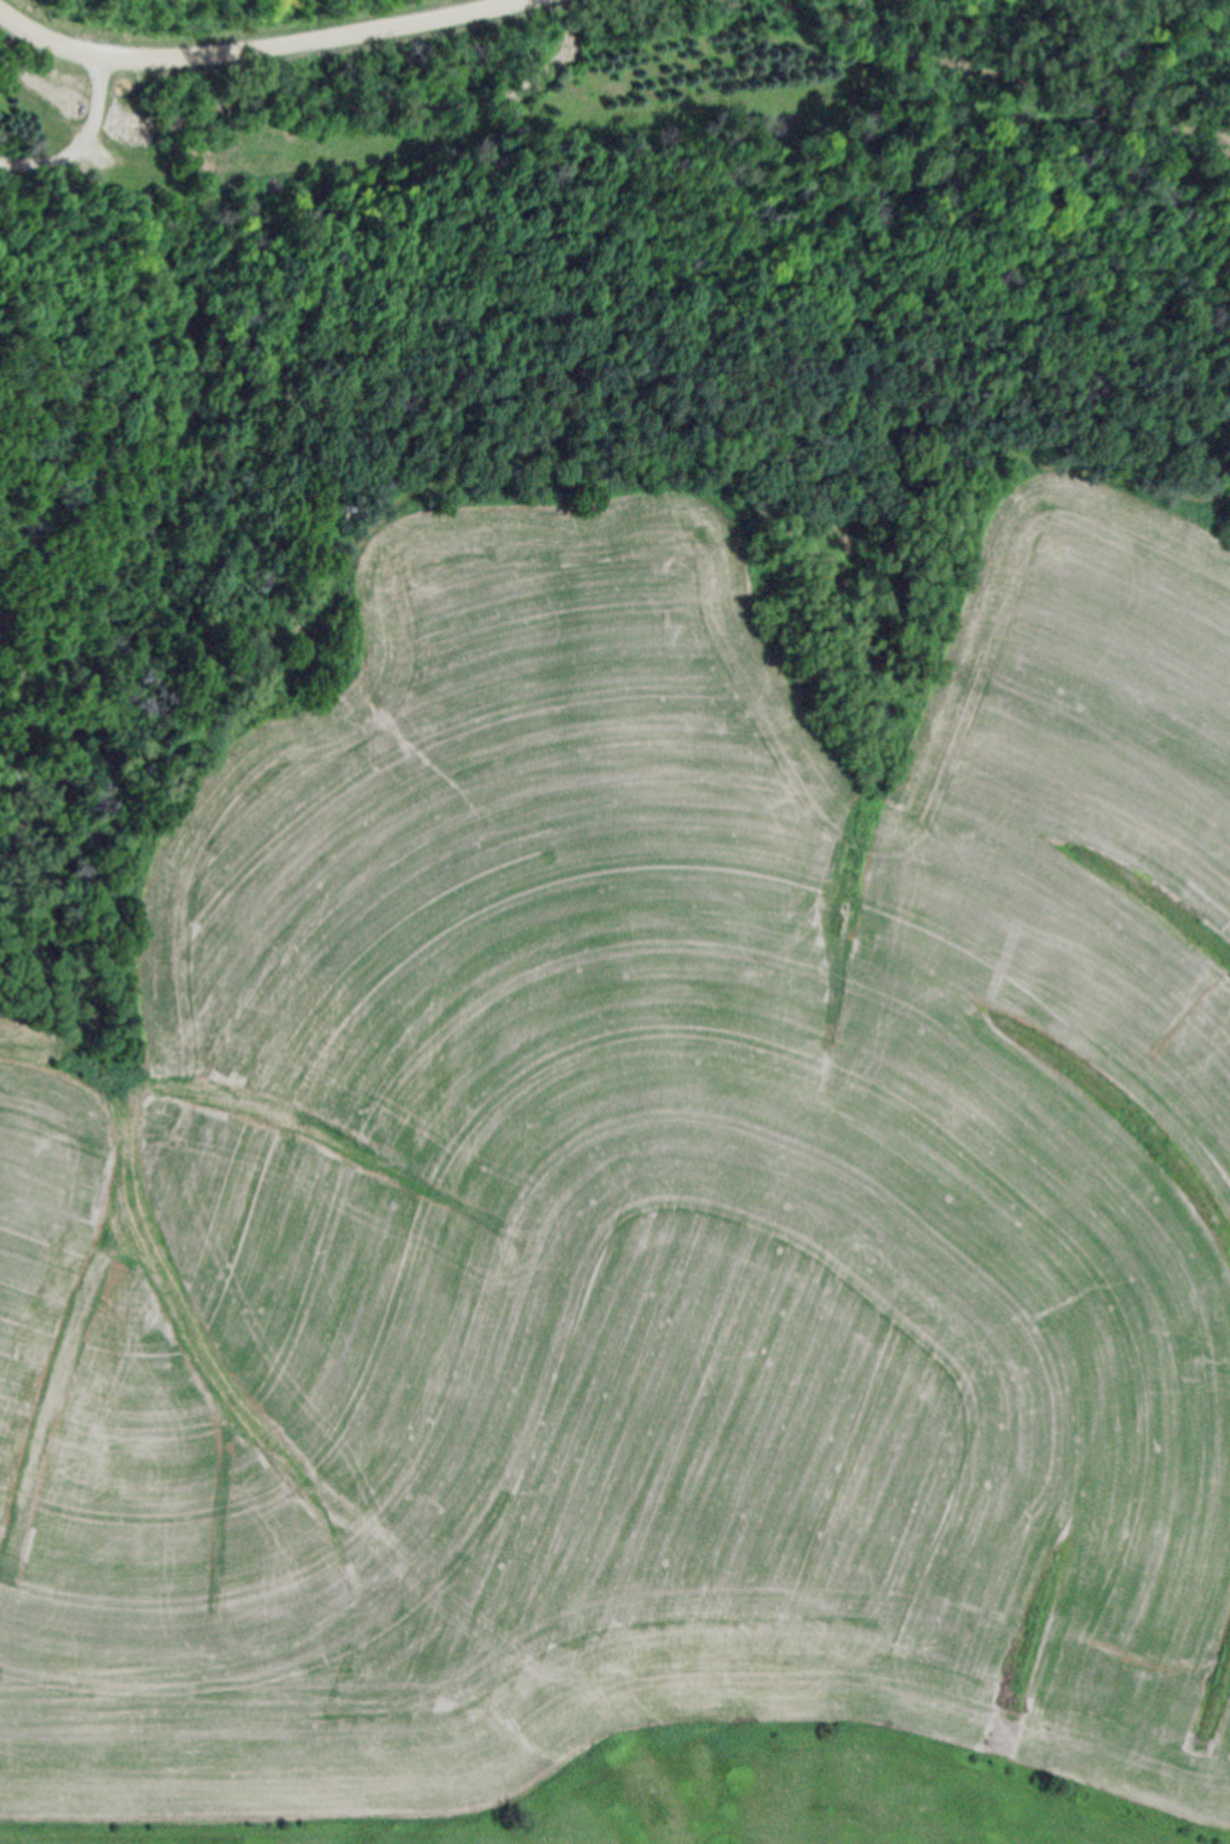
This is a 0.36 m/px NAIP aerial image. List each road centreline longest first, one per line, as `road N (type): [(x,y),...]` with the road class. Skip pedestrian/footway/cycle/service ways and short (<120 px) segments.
road 1 (residential): [(527,0),(260,50),(99,58),(36,37),(0,15)]

